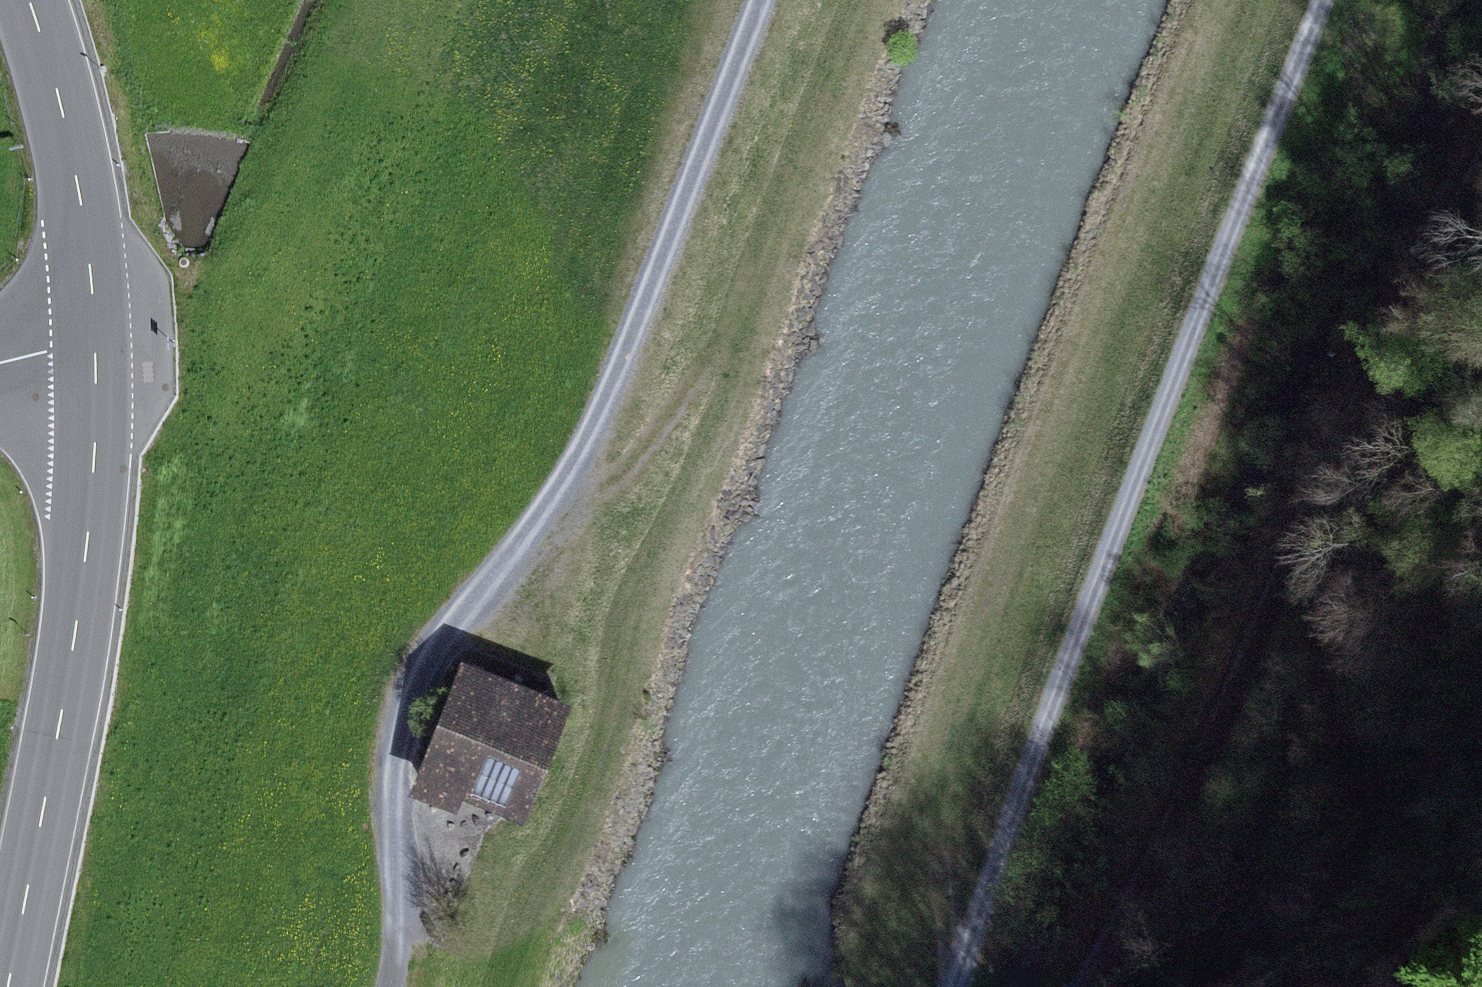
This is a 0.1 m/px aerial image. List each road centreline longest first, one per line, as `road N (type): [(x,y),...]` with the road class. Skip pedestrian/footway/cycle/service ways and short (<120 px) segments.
road 1 (track): [(763,0),(566,481),(434,647),(398,714),(388,784),(402,906),(393,986)]
road 2 (track): [(955,986),(1078,632),(1327,0)]
road 3 (track): [(1481,156),(1086,986)]
road 4 (primary): [(9,986),(81,616),(95,471),(97,341)]
road 5 (primary): [(97,341),(80,186),(31,0)]
road 6 (track): [(718,345),(627,471),(544,517)]
road 7 (track): [(948,796),(940,841),(956,982)]

